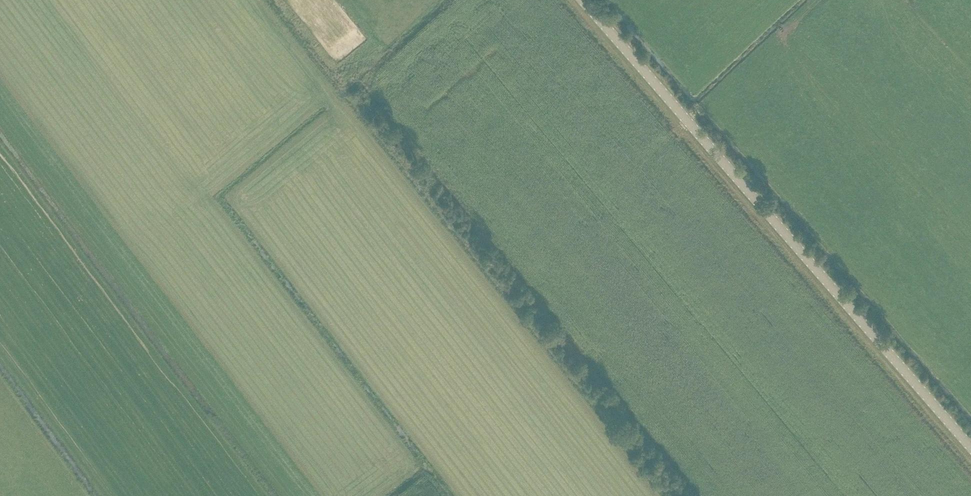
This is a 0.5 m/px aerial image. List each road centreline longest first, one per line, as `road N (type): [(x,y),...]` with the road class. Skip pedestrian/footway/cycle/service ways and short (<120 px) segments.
road 1 (unclassified): [(970,447),(583,0)]

